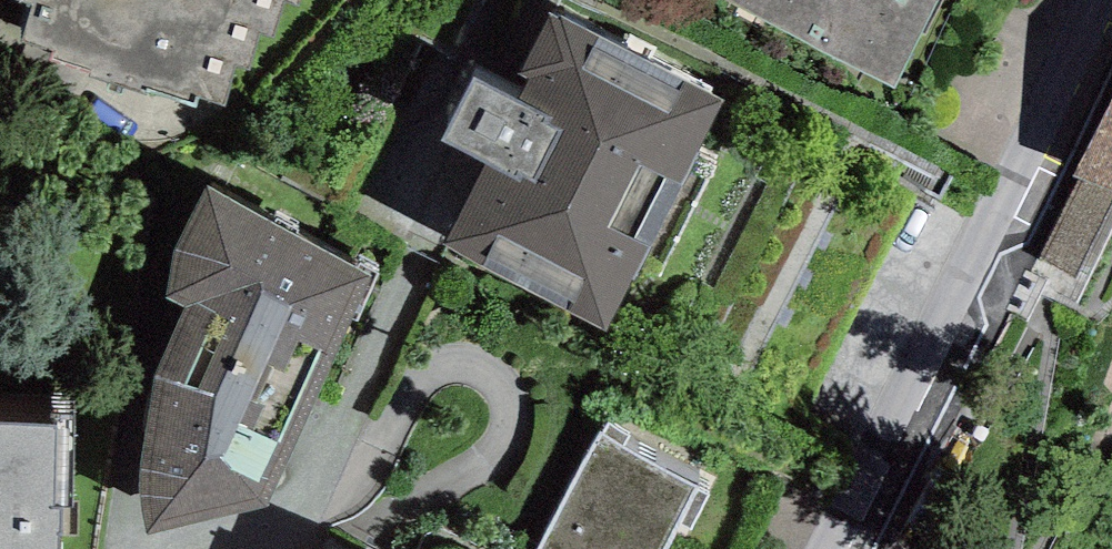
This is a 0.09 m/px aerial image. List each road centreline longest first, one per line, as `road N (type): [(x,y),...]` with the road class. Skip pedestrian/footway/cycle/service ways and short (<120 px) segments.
road 1 (residential): [(1073,0),(821,548)]

